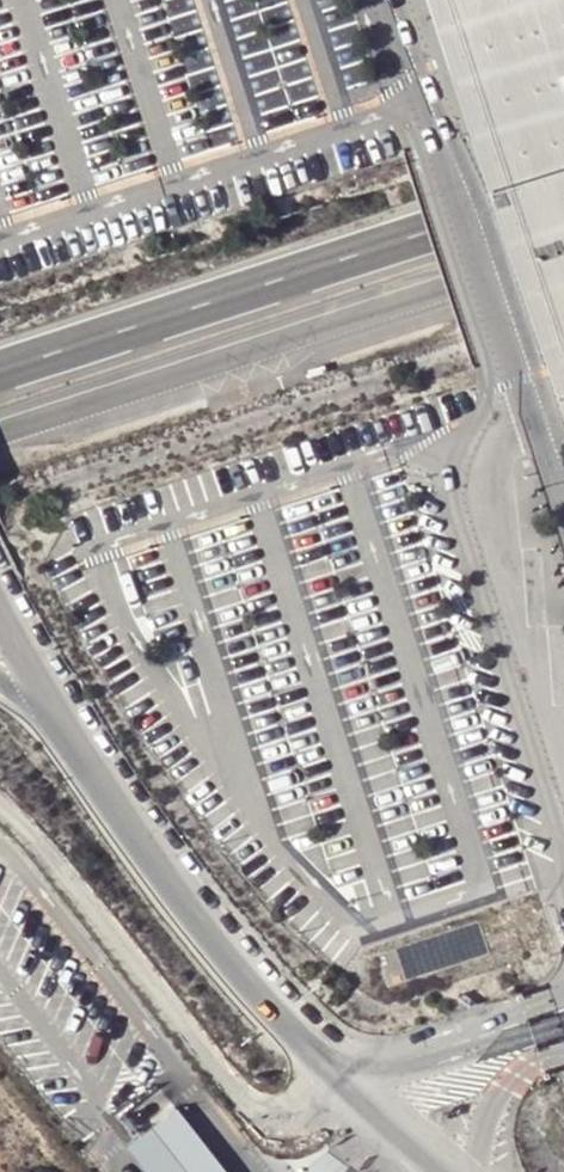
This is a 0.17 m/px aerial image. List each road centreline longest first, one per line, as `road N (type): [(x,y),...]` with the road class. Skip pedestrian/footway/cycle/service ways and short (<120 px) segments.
road 1 (trunk): [(0,373),(563,189)]
road 2 (unclassified): [(340,1088),(299,1113),(247,1103),(0,806)]
road 3 (tertiary): [(73,744),(173,884),(340,1088)]
road 4 (tertiary): [(0,616),(73,744)]
road 5 (tertiary): [(340,1088),(439,1171)]

